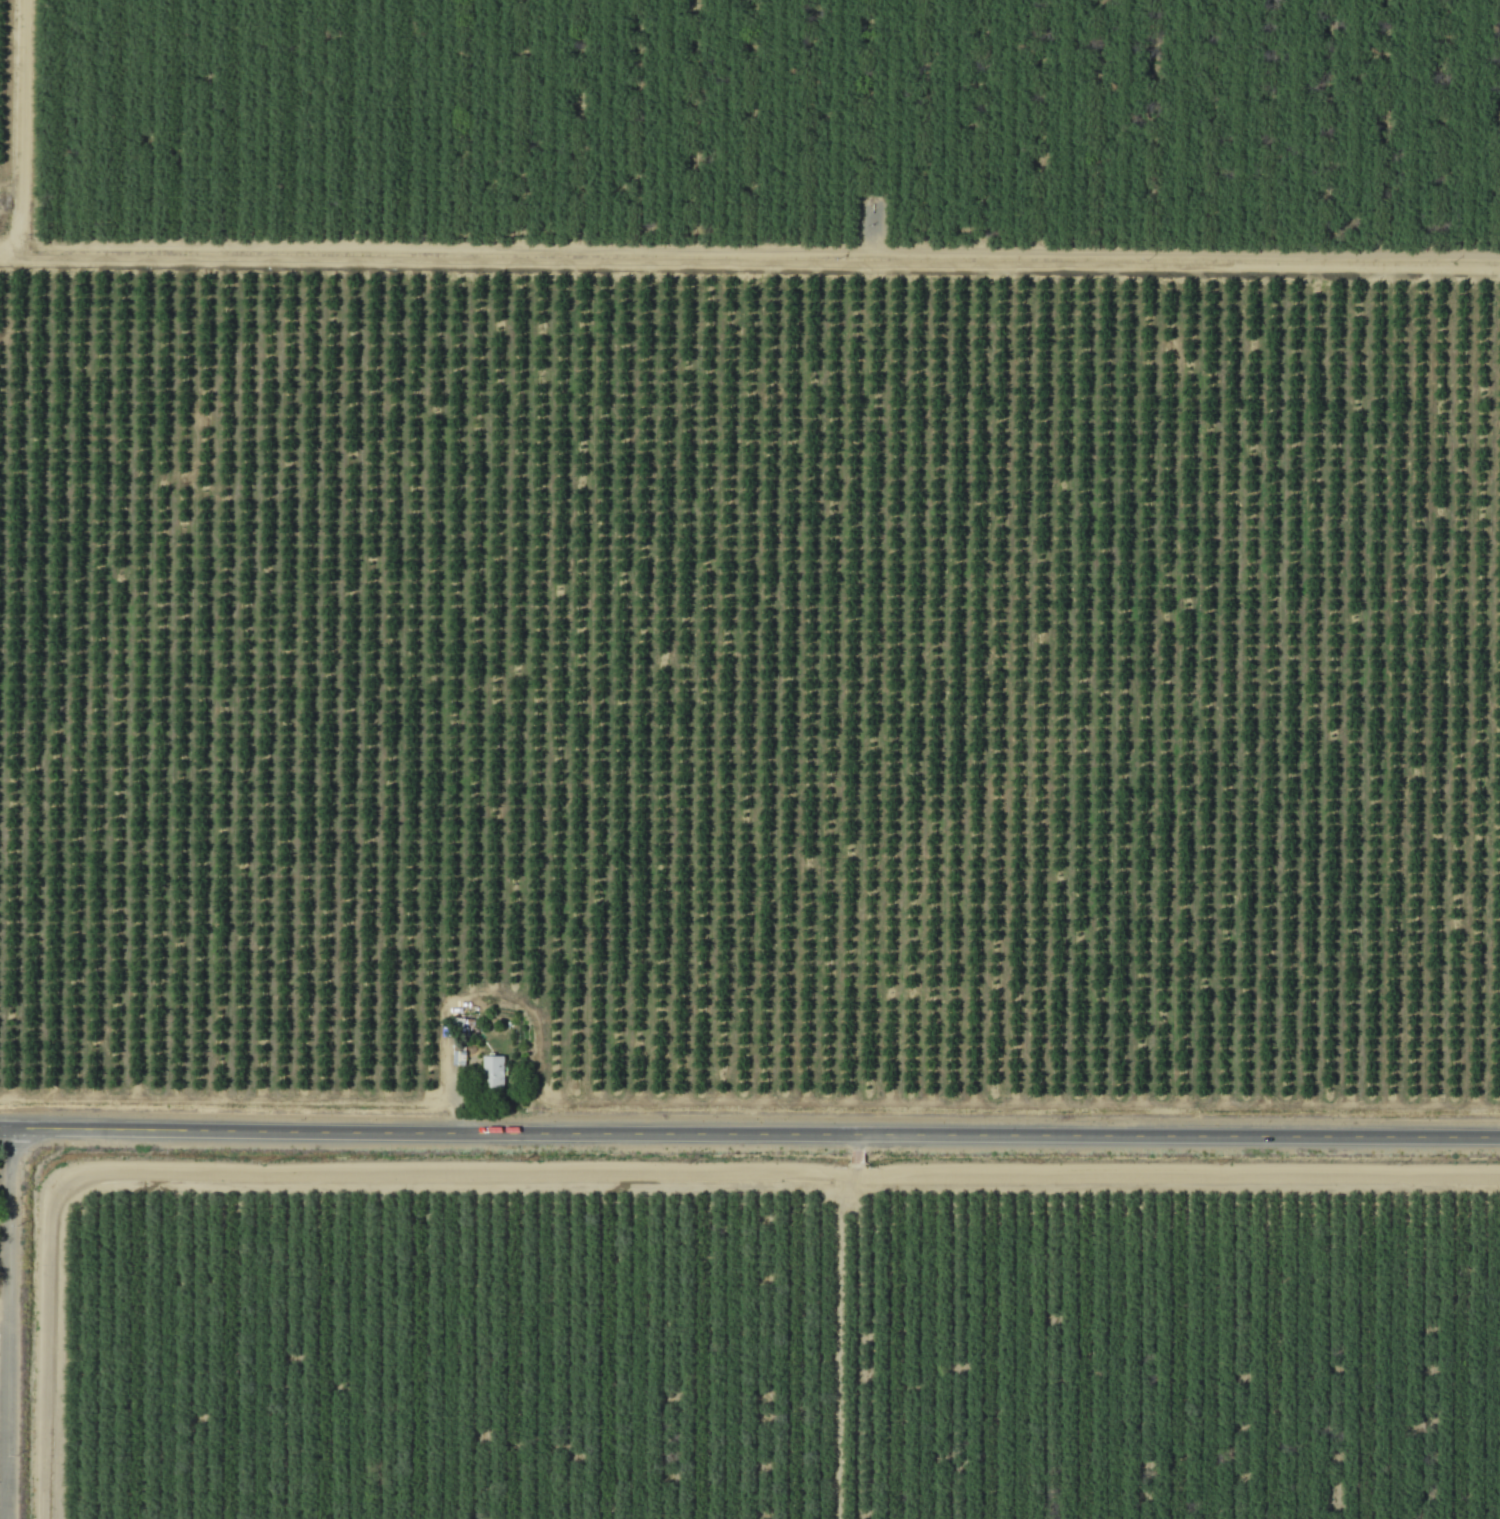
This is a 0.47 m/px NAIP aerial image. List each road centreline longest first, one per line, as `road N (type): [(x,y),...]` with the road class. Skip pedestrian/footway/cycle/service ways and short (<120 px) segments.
road 1 (tertiary): [(10,1127),(1499,1137)]
road 2 (residential): [(10,1127),(6,1518)]

